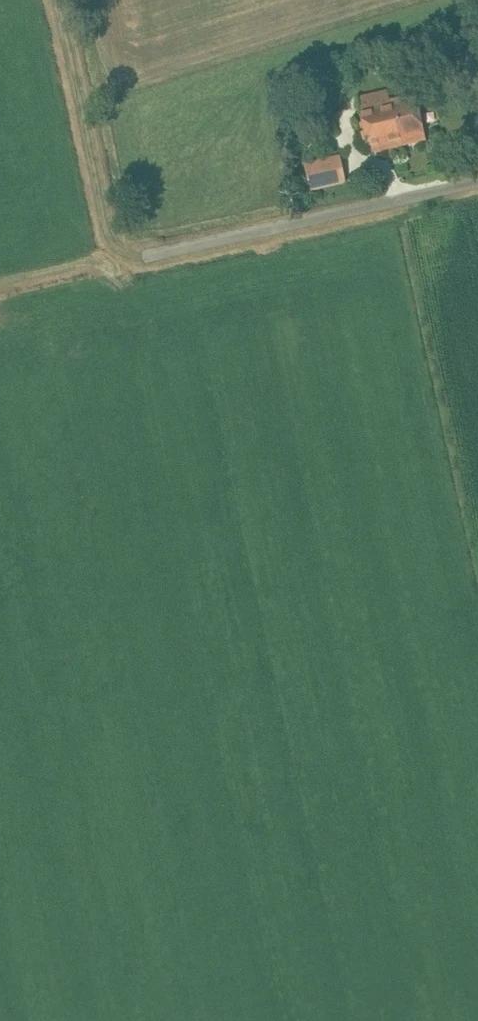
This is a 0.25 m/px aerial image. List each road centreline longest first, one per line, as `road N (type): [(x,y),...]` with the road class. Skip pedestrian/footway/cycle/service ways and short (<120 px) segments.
road 1 (track): [(0,287),(143,257),(109,235),(56,0)]
road 2 (unclassified): [(143,257),(477,183)]

